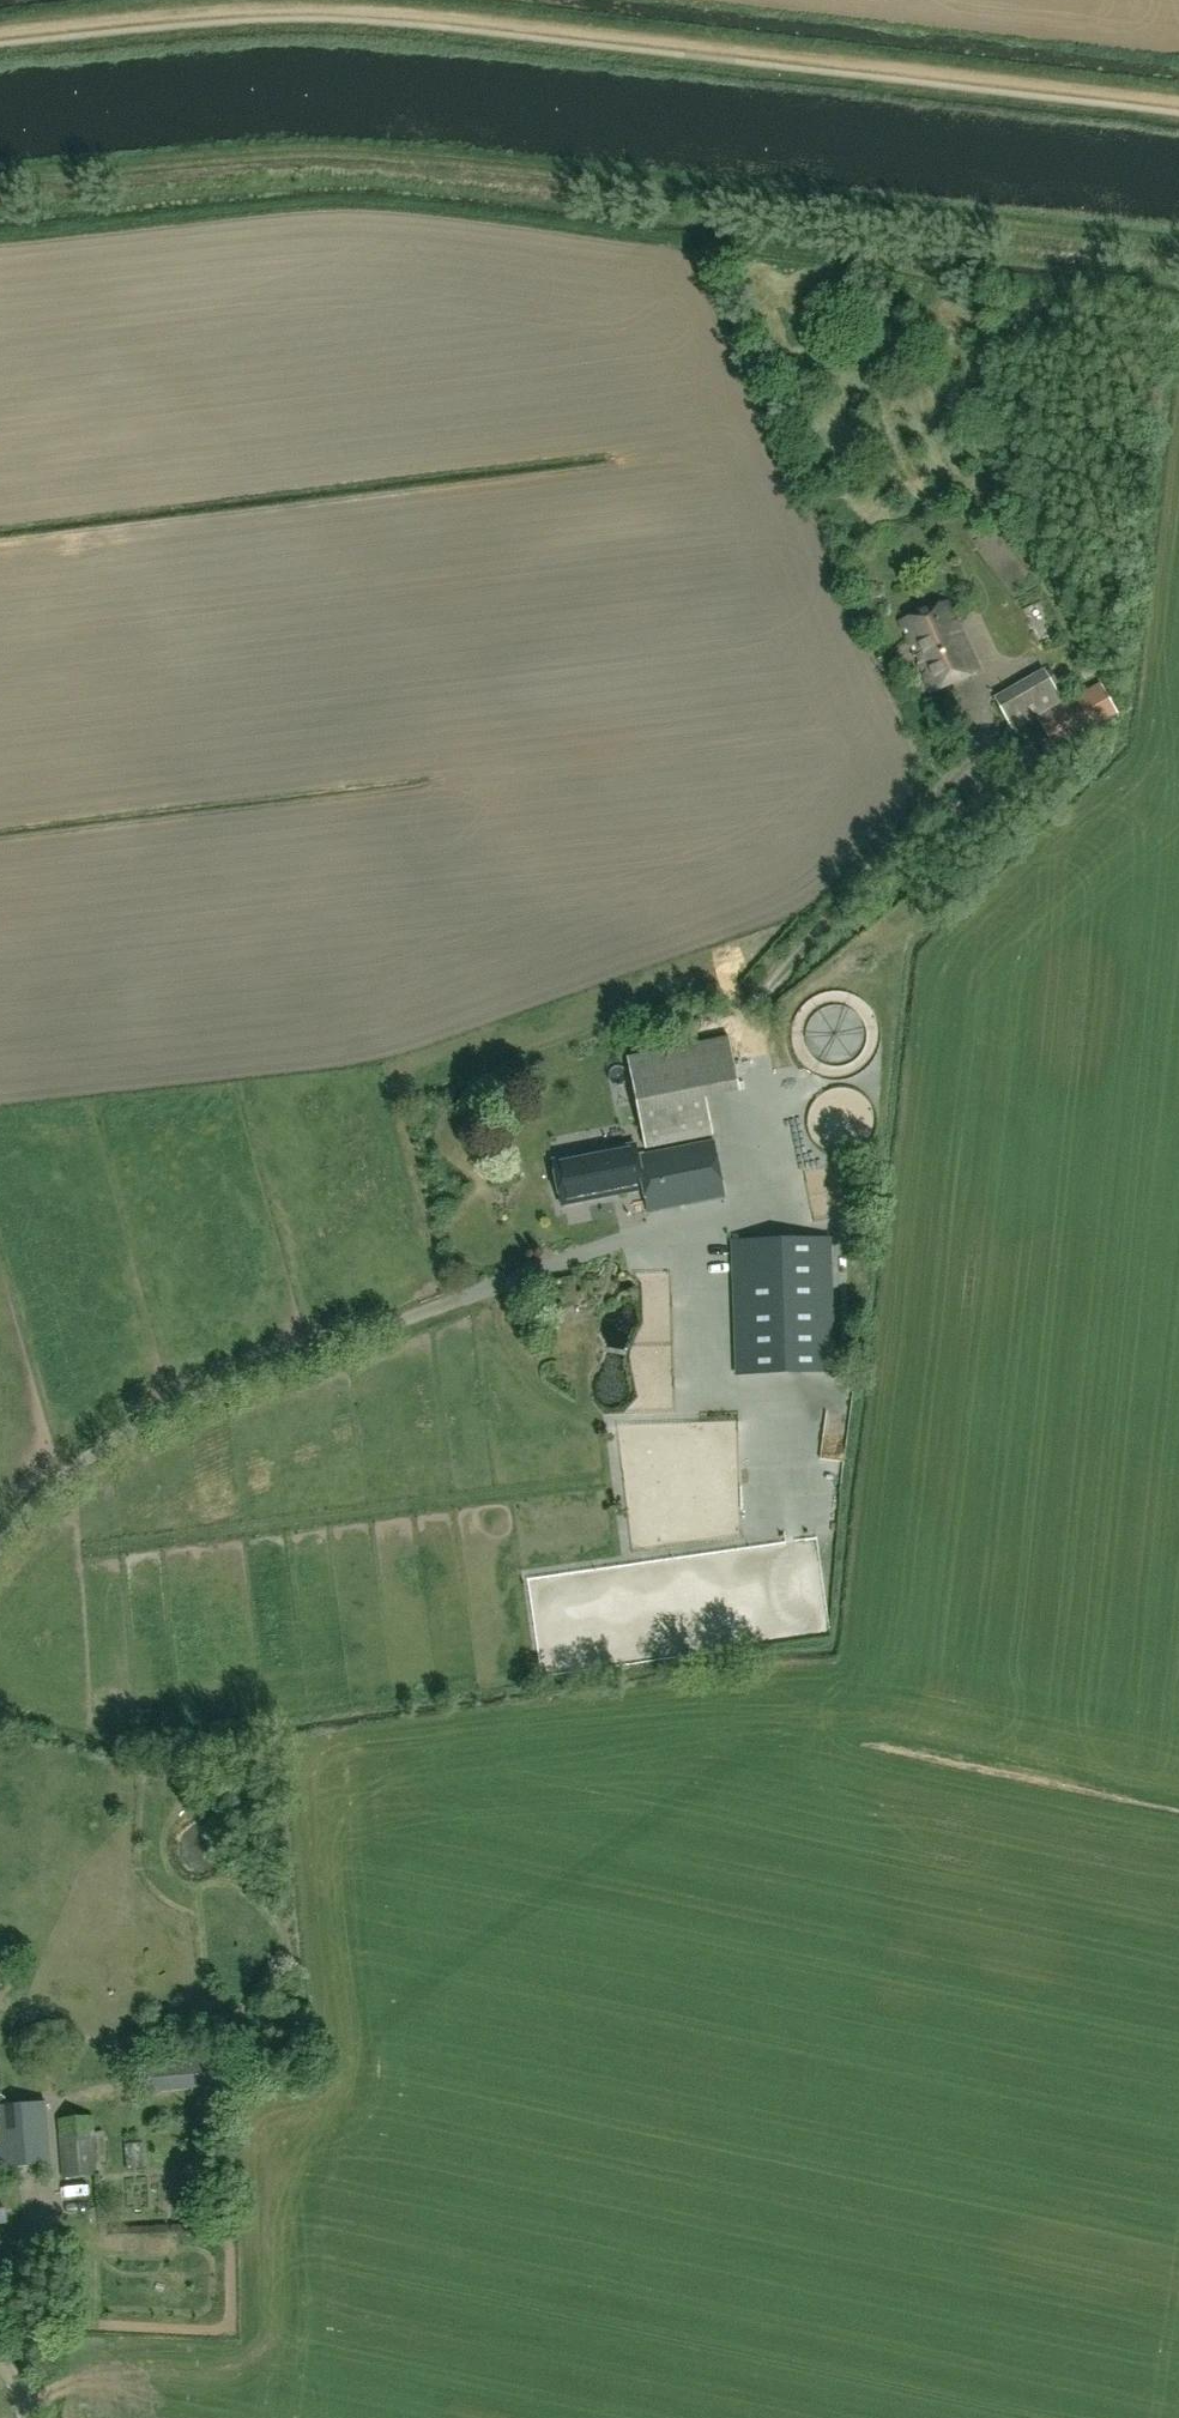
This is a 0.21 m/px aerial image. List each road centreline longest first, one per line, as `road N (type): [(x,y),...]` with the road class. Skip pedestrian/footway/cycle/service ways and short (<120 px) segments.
road 1 (track): [(0,36),(236,12),(436,13),(1178,103)]

